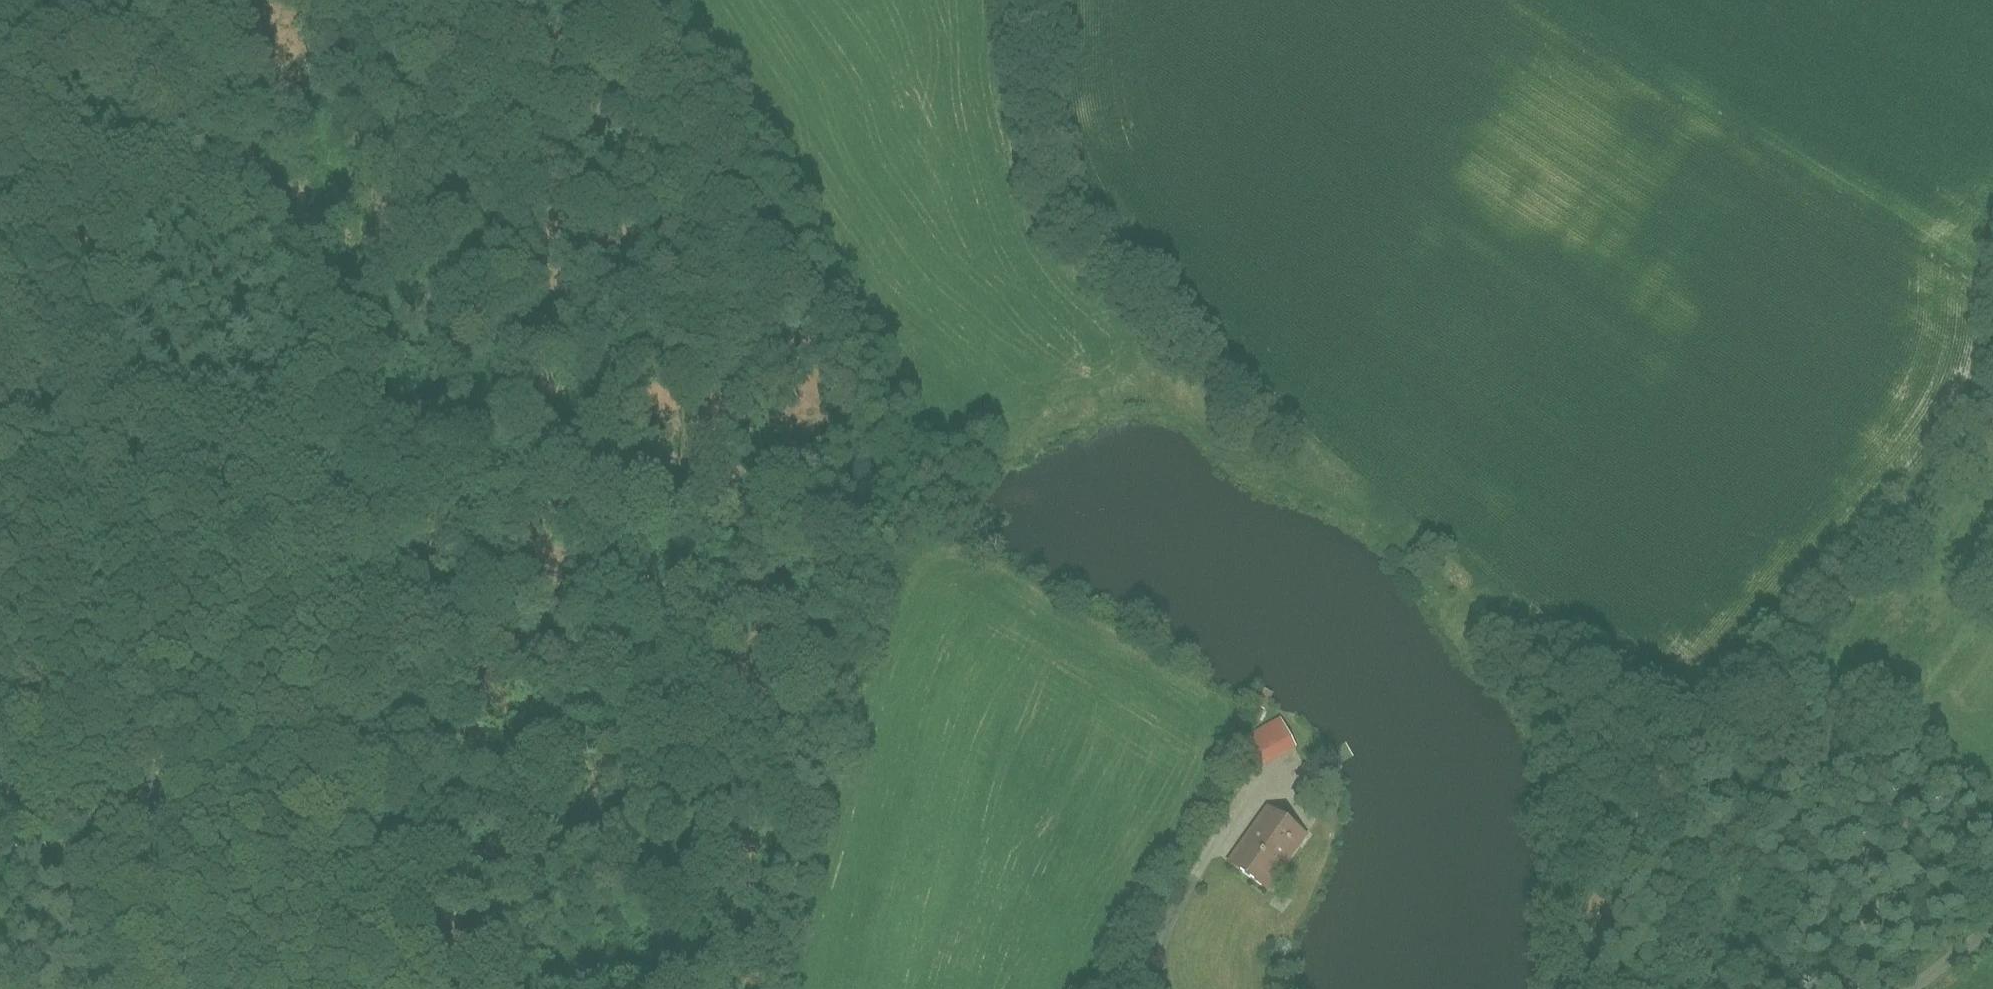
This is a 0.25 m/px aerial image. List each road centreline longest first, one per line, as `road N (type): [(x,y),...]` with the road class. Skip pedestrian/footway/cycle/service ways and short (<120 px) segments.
road 1 (residential): [(189,988),(0,142)]
road 2 (track): [(1117,988),(1241,821)]

